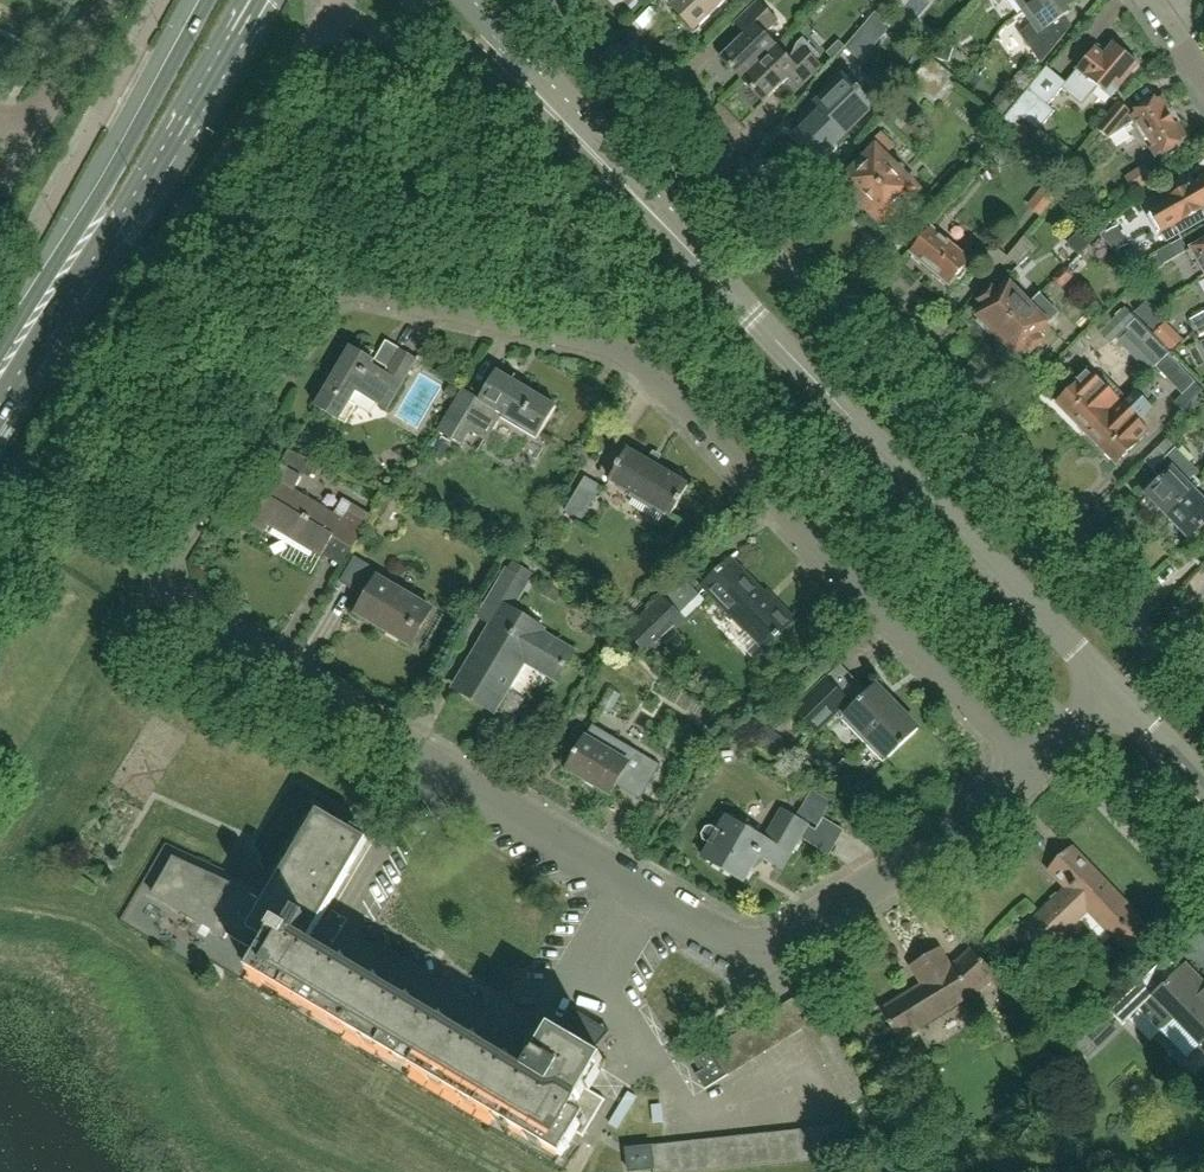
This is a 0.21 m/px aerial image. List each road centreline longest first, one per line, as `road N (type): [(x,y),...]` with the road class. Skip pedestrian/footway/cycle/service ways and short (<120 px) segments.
road 1 (residential): [(1030,767),(632,358),(567,335),(341,288),(312,313),(161,581),(174,600),(422,748),(434,772)]
road 2 (residential): [(1203,698),(529,0)]
road 3 (residential): [(1114,688),(716,275)]
road 4 (secondary): [(0,422),(262,0)]
road 5 (residential): [(642,894),(748,957),(944,837),(1030,767)]
road 6 (secondary): [(209,0),(0,355)]
road 7 (residential): [(427,8),(702,275),(716,275)]
road 8 (residential): [(716,275),(717,262),(474,0)]
road 9 (residential): [(642,894),(434,772)]
road 10 (residential): [(1203,914),(1048,751)]
road 11 (residential): [(30,135),(108,0)]
road 12 (residential): [(1203,781),(1114,688)]

